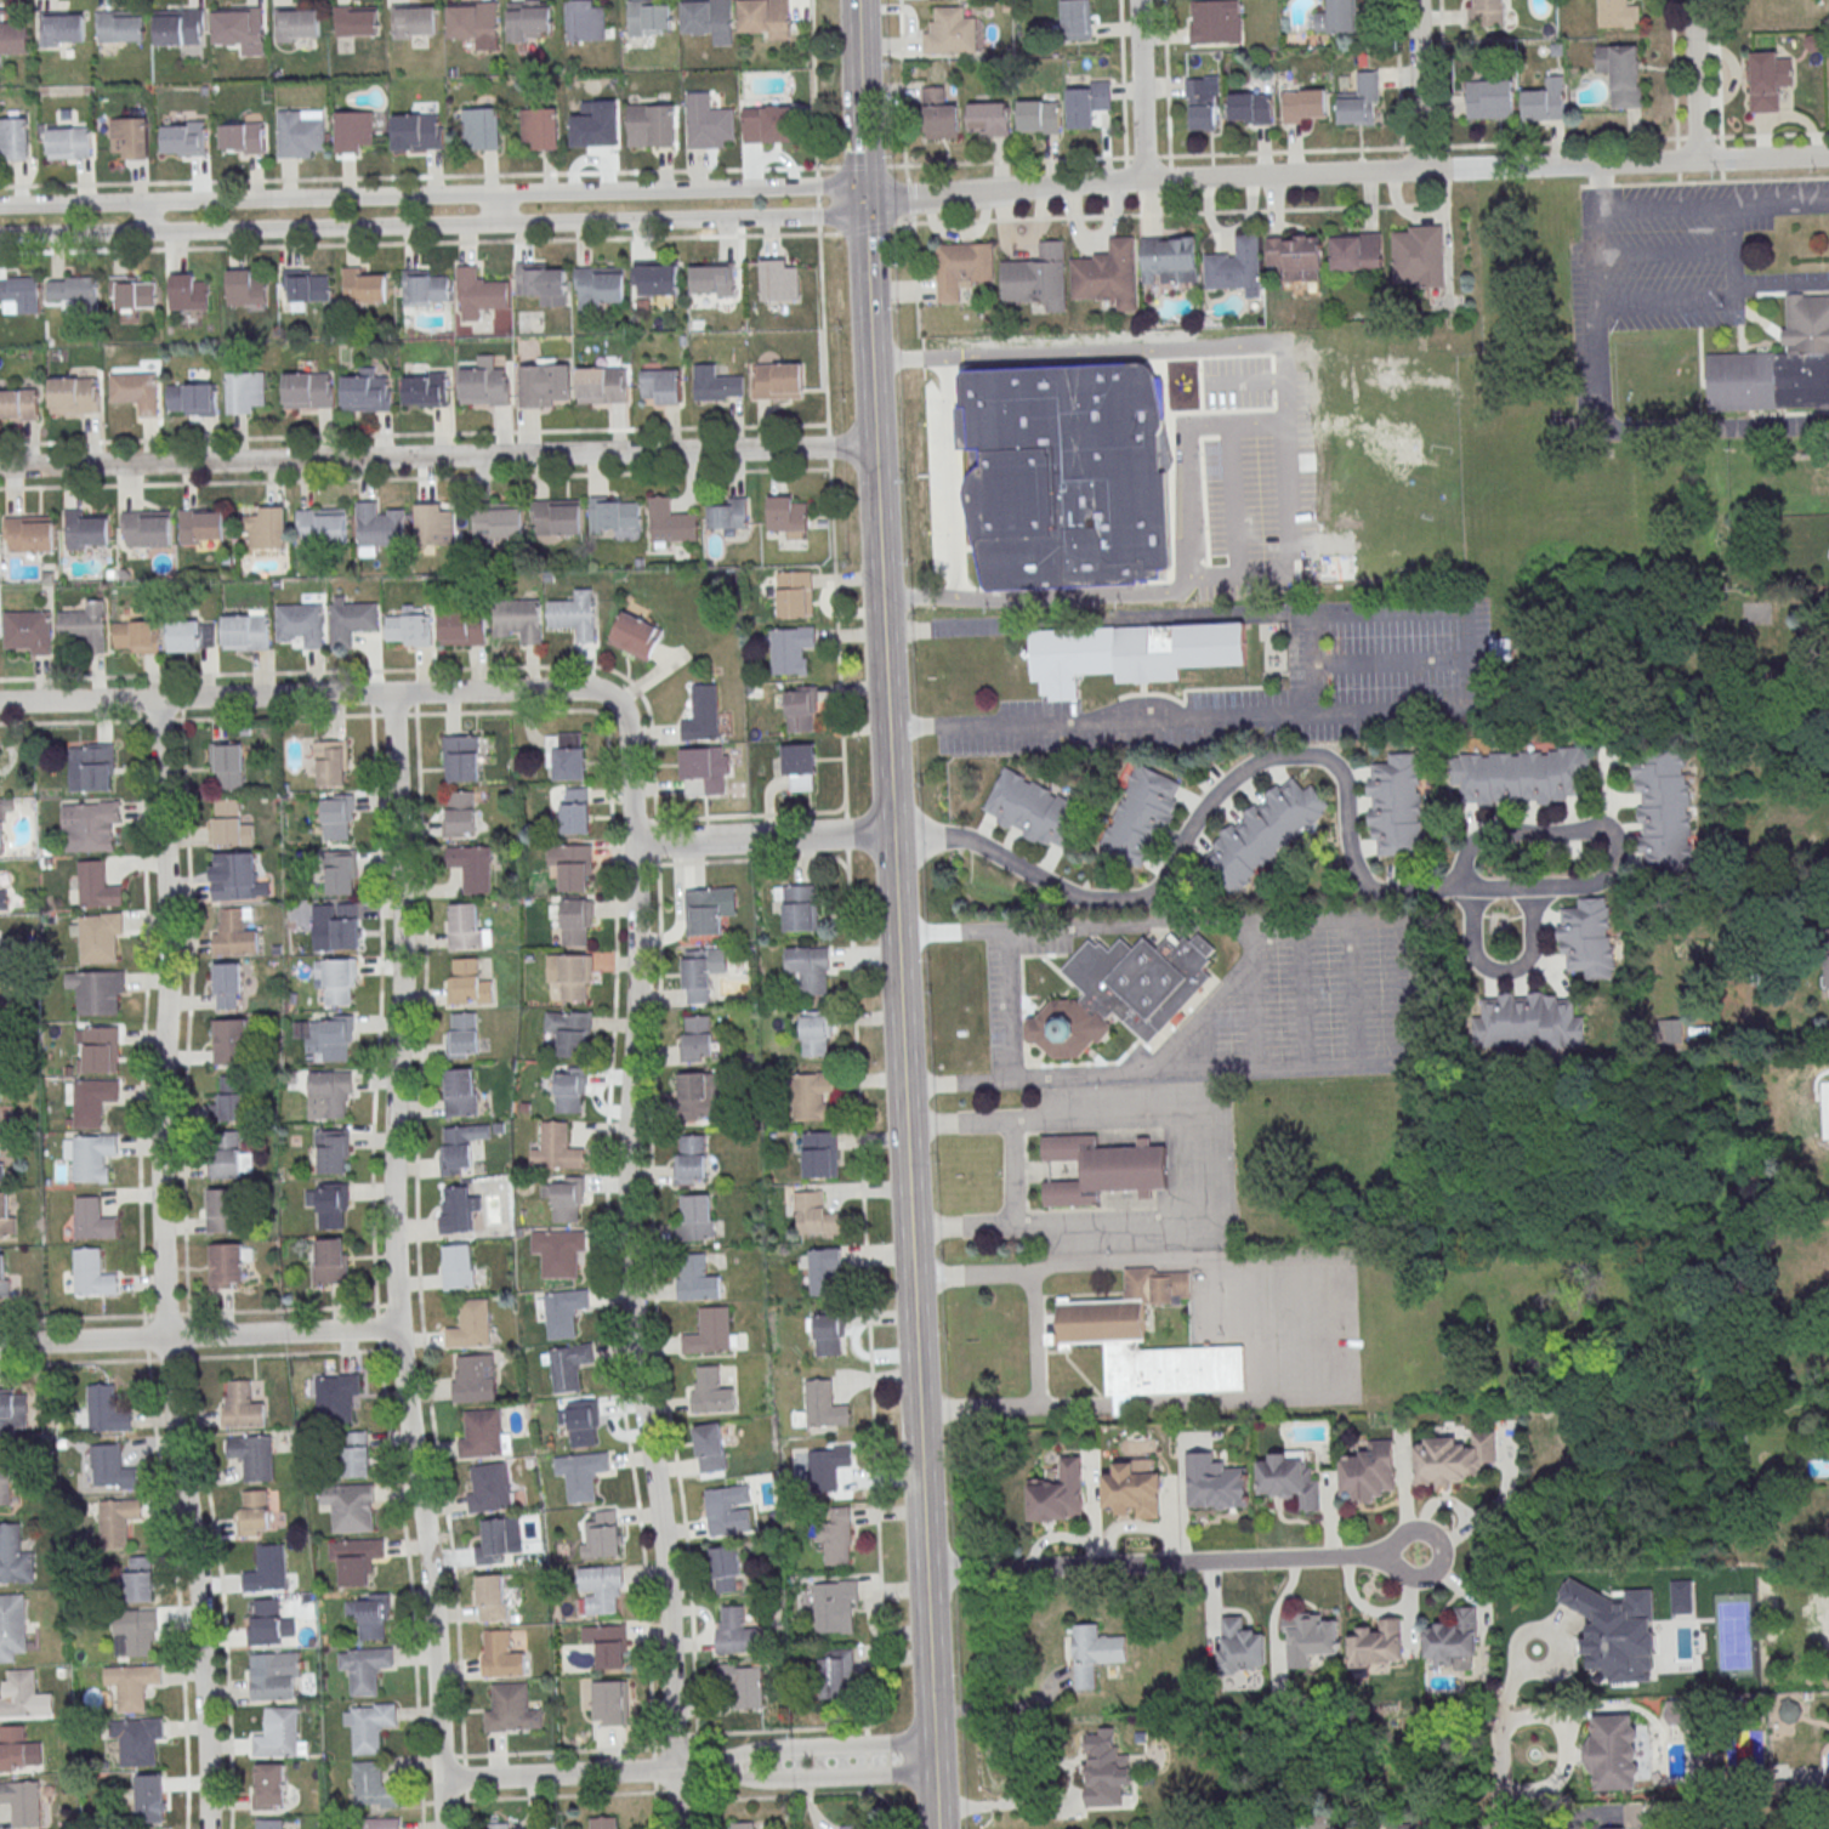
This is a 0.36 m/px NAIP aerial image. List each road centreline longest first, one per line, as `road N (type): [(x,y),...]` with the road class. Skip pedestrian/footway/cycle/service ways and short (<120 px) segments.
road 1 (secondary): [(938,1828),(884,631)]
road 2 (residential): [(442,1828),(431,1584),(397,1328),(401,922),(391,694)]
road 3 (residential): [(1465,885),(1597,882),(1617,864),(1618,841),(1611,827),(1596,825),(1484,833),(1466,851),(1465,885),(1374,887),(1356,864),(1335,763),(1318,754),(1283,752),(1225,783),(1160,884),(1131,899),(1078,897),(971,839),(892,833)]
road 4 (residential): [(678,1828),(665,1575),(631,1302),(632,845),(626,723),(613,700)]
road 5 (residential): [(206,1828),(204,1666),(161,1280),(166,908),(157,699)]
road 6 (tertiary): [(848,200),(1169,178),(1828,155)]
road 7 (residential): [(875,447),(0,467)]
road 8 (tertiary): [(0,236),(818,216),(848,200)]
road 9 (tertiary): [(848,200),(817,187),(0,206)]
road 10 (residential): [(928,1572),(1365,1551),(1421,1577),(1438,1566),(1436,1538),(1421,1529),(1365,1551)]
road 11 (residential): [(613,700),(586,689),(0,702)]
road 12 (residential): [(397,1328),(0,1344)]
road 13 (residential): [(675,1770),(746,1780),(936,1773)]
road 14 (residential): [(933,1738),(744,1749),(675,1770)]
road 15 (residential): [(892,833),(632,845)]
road 16 (secondary): [(875,447),(865,200)]
road 17 (residential): [(675,1770),(441,1780)]
road 18 (residential): [(1465,885),(1473,955),(1490,970),(1515,971),(1530,954),(1533,886)]
road 19 (secondary): [(865,200),(859,0)]
road 20 (secondary): [(884,631),(875,447)]
road 21 (residential): [(1144,180),(1138,0)]
road 22 (residential): [(1421,170),(1416,0)]
road 23 (residential): [(1697,160),(1692,0)]

